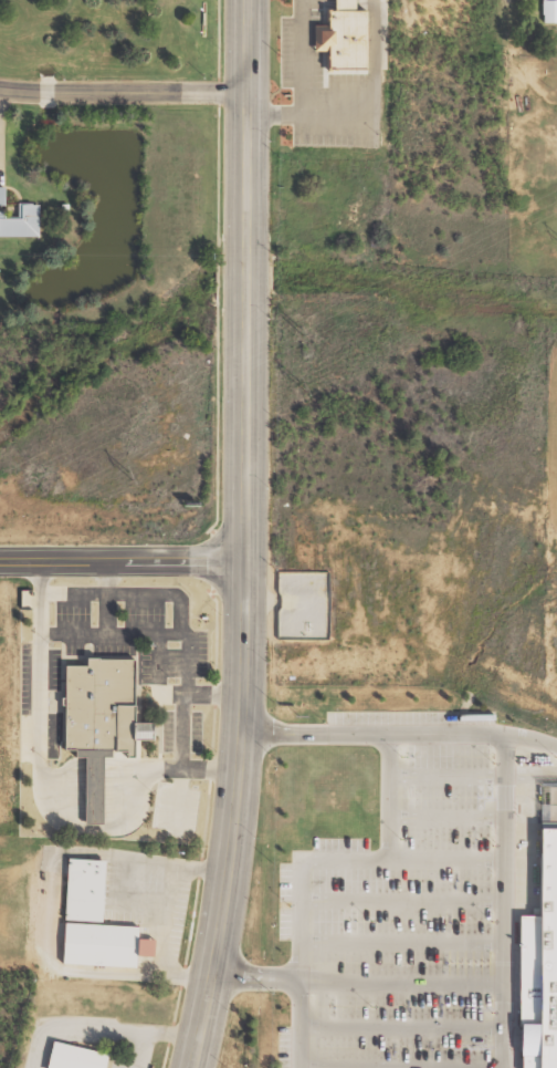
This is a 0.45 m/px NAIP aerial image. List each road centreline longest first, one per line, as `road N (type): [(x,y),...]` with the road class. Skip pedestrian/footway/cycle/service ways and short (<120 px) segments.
road 1 (primary): [(198,1067),(231,910),(252,693),(246,0)]
road 2 (tertiary): [(0,564),(248,564)]
road 3 (residential): [(0,88),(245,92)]

